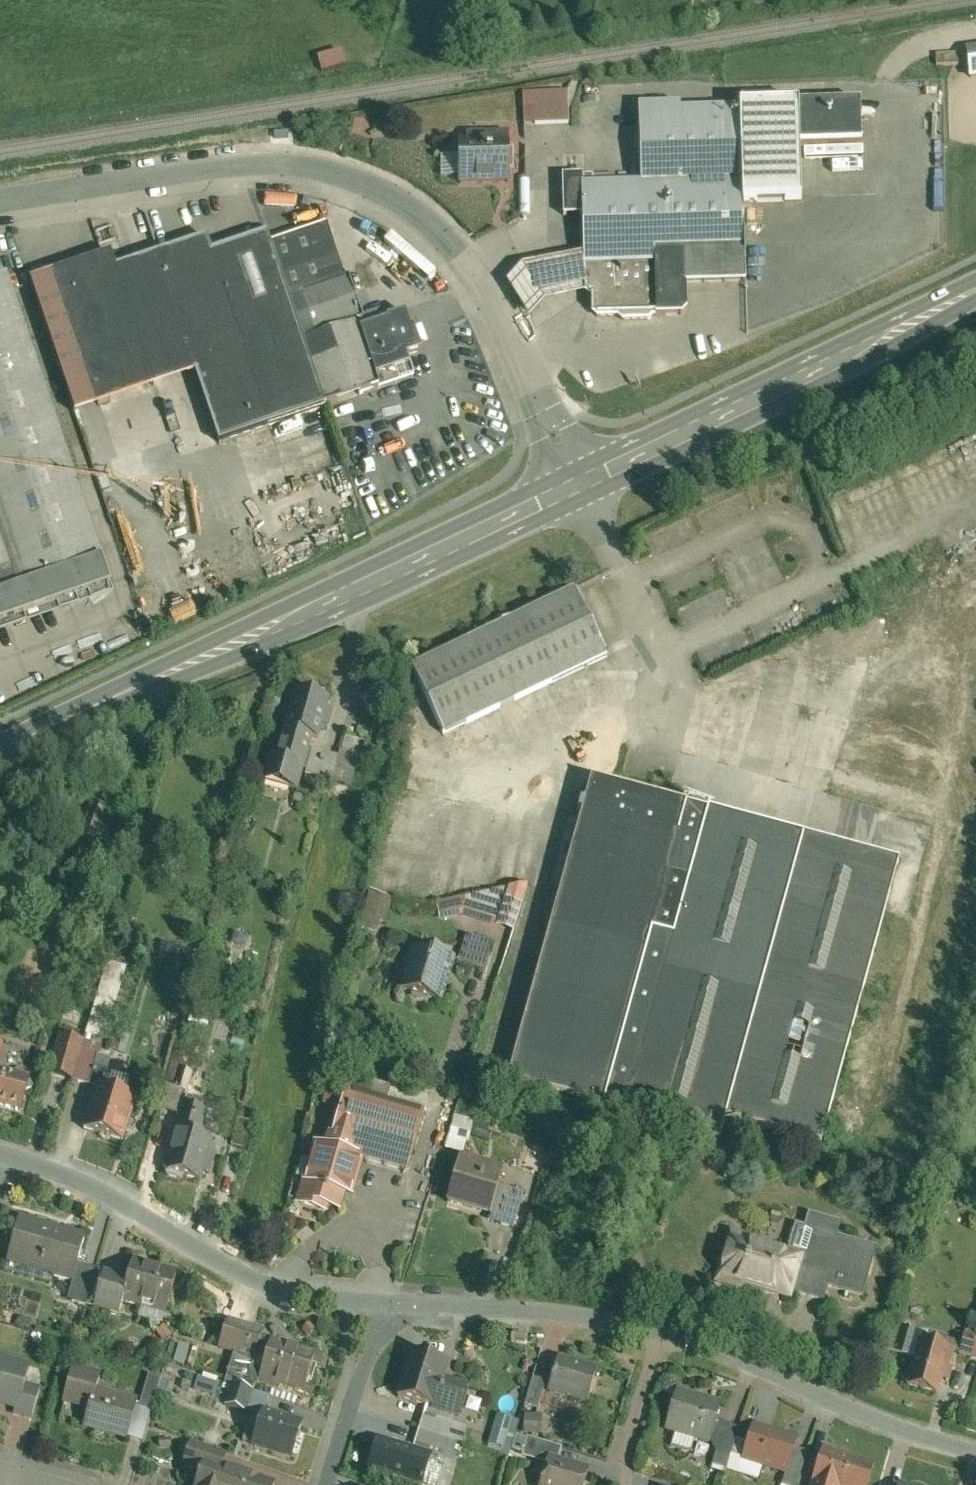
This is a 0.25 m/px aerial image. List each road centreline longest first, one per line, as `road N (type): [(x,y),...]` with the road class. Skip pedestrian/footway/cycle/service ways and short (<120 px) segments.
road 1 (residential): [(0,201),(203,167),(277,167),(344,175),(423,213),(474,271),(578,486)]
road 2 (secondary): [(578,486),(0,751)]
road 3 (residential): [(375,1301),(526,1302),(661,1330),(843,1405),(975,1448)]
road 4 (secondary): [(975,289),(578,486)]
road 5 (residential): [(0,1147),(129,1198),(246,1273),(303,1291),(375,1301)]
road 6 (residential): [(320,1484),(375,1301)]

